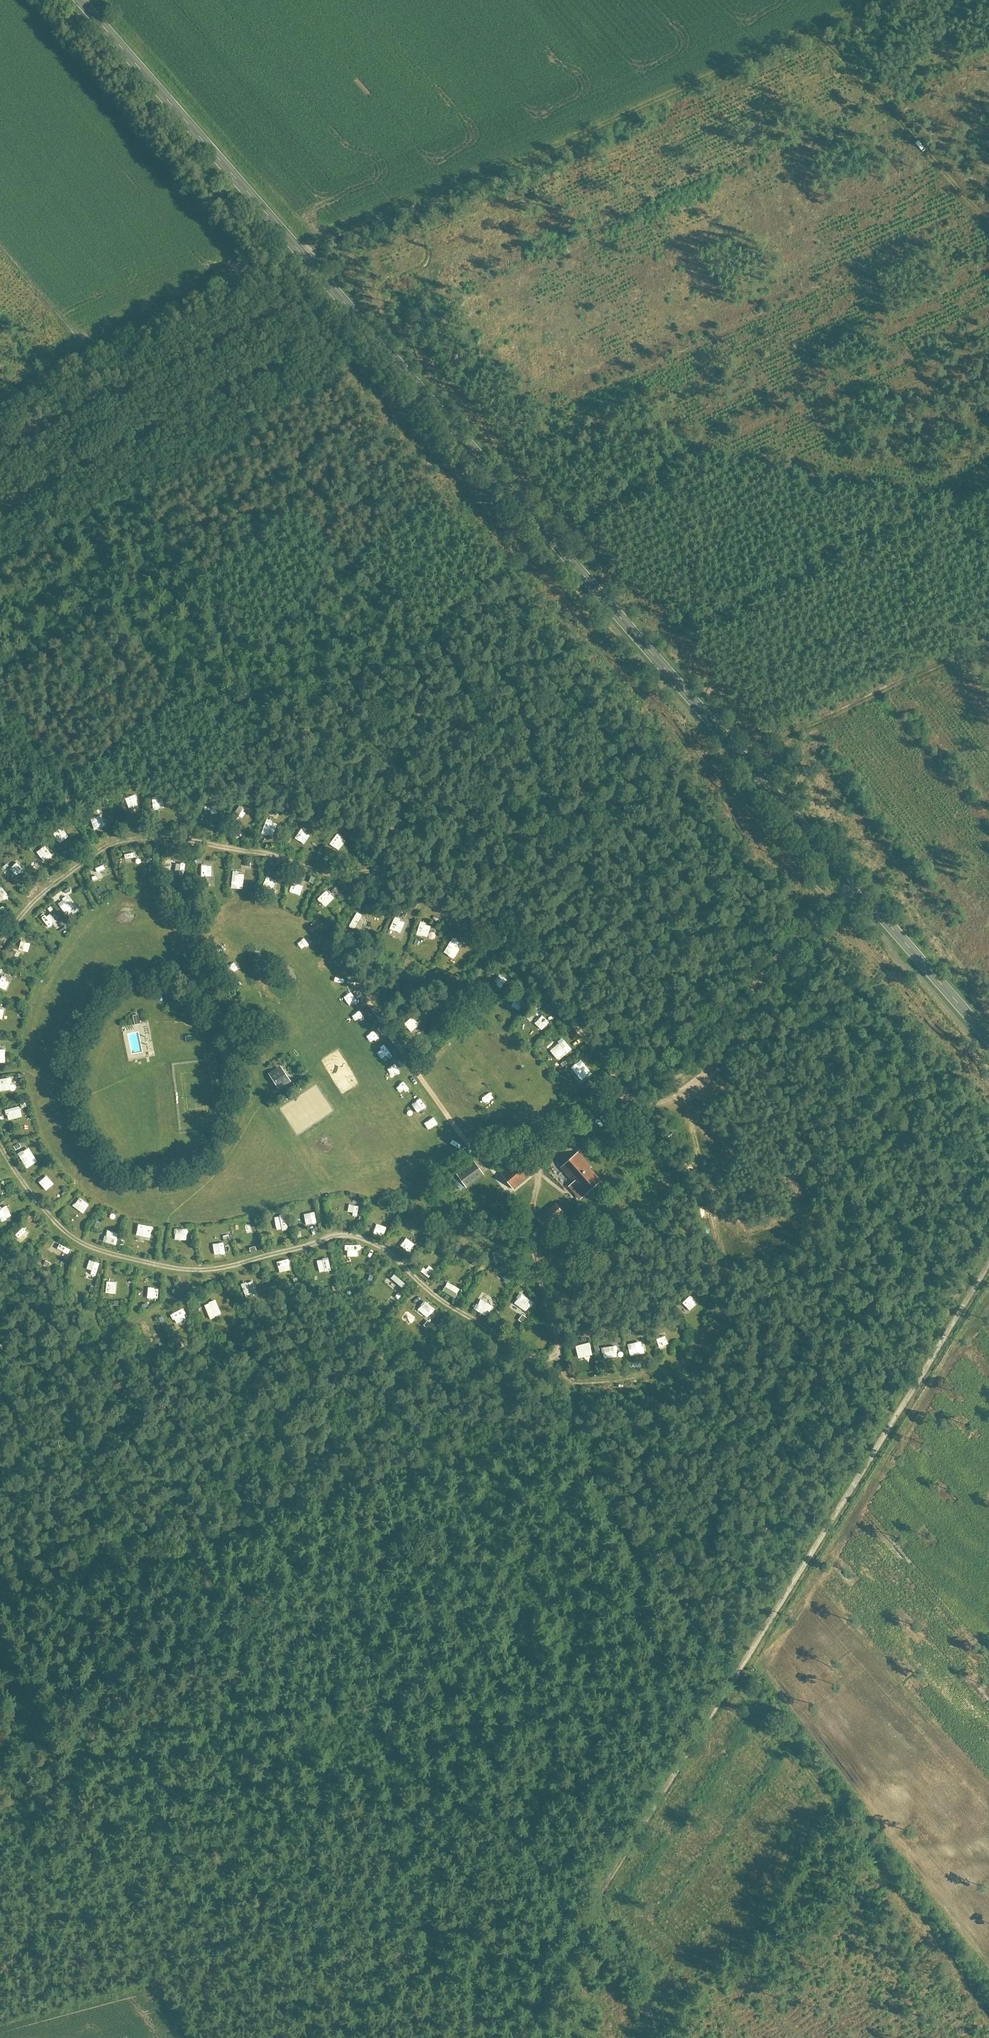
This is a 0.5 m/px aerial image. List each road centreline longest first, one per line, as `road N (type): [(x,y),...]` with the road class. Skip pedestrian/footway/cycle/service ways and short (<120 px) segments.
road 1 (secondary): [(988,1048),(72,0)]
road 2 (track): [(848,888),(763,965),(758,1008),(735,1035),(656,1101),(624,1097),(591,1043),(509,960),(376,875),(342,882),(258,855),(179,841),(123,843),(85,859),(56,886),(10,933),(0,959)]
road 3 (track): [(0,1141),(21,1185),(61,1229),(106,1256),(172,1269),(249,1263),(341,1237),(379,1245),(453,1312),(575,1383),(647,1374),(695,1352),(716,1322),(732,1284),(710,1197),(721,1160)]
road 4 (track): [(512,2037),(988,1265)]
road 5 (track): [(736,1679),(617,1537),(574,1438),(531,1246),(530,1210),(545,1167),(624,1097)]
road 6 (track): [(294,261),(389,211),(464,194),(860,0)]
road 7 (track): [(733,758),(786,725),(988,638)]
road 8 (track): [(988,230),(916,133),(847,6)]

